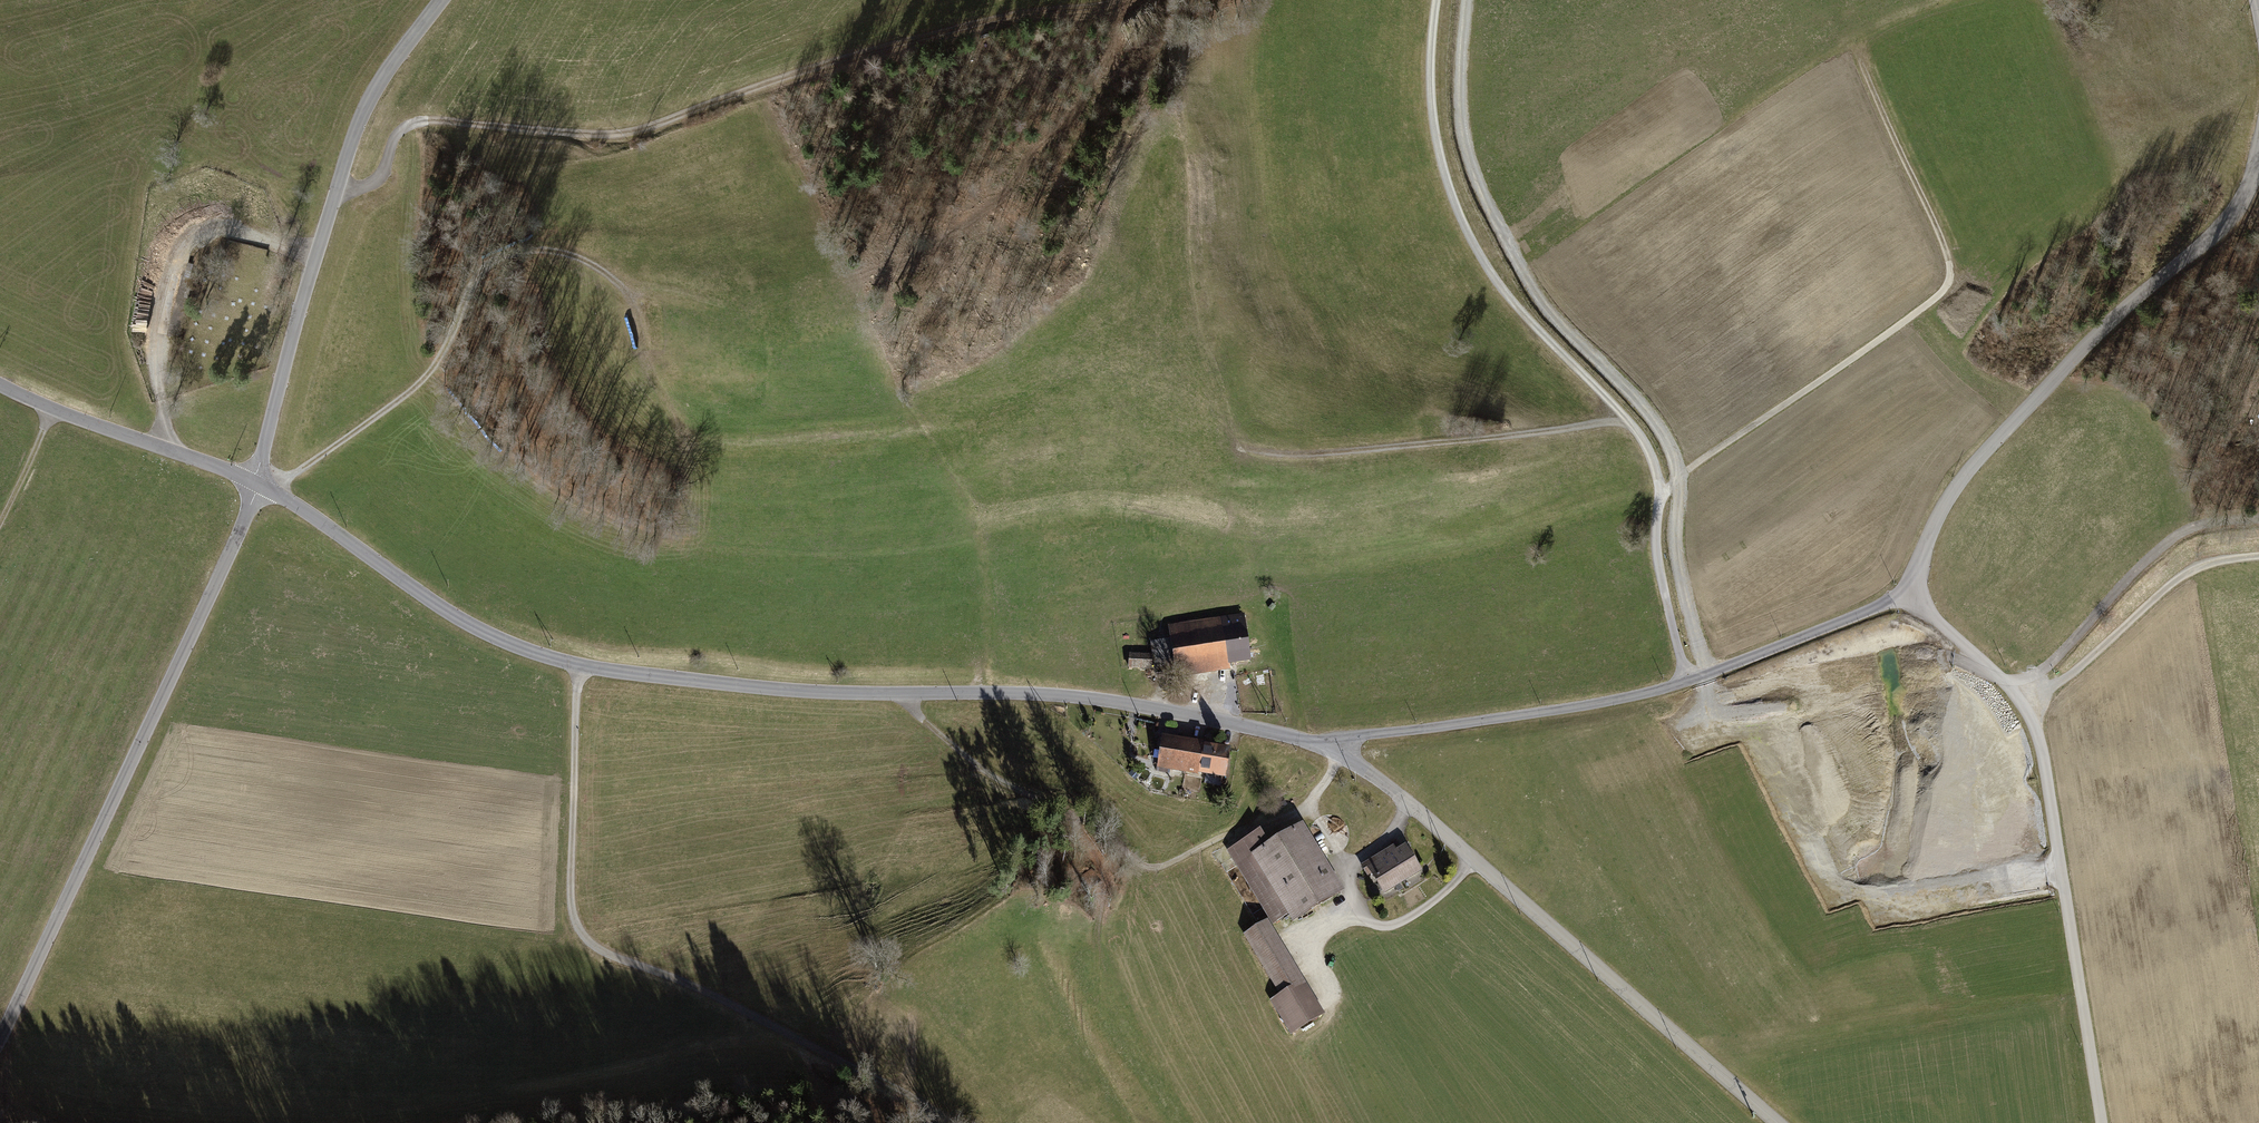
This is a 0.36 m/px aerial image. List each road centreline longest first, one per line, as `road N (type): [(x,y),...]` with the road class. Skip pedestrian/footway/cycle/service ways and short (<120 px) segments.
road 1 (unclassified): [(260,484),(452,617),(577,669),(812,696),(1119,704),(1334,751)]
road 2 (track): [(337,187),(377,181),(410,127),(600,138),(645,132),(869,53),(1122,0)]
road 3 (track): [(1685,681),(1657,559),(1664,495),(1696,465),(1886,338),(1944,291),(1951,269),(1863,72)]
road 4 (track): [(955,1122),(709,994),(594,949),(576,927),(569,899),(577,669)]
road 5 (track): [(260,484),(295,474),(411,391),(446,353),(471,286),(490,262),(515,253),(581,261),(636,307),(645,360),(689,453)]
road 6 (unclassified): [(260,484),(0,1039)]
road 7 (unclassified): [(1334,751),(1363,738),(1630,701),(1912,598)]
road 8 (unclassified): [(1334,751),(1406,799),(1780,1122)]
road 9 (unclassified): [(1912,598),(2032,717),(2102,1122)]
road 10 (unclassified): [(1912,598),(1919,558),(1950,496),(2128,295),(2195,256),(2229,222),(2258,152)]
road 11 (track): [(1664,495),(1645,444),(1473,249),(1444,183),(1431,109),(1436,0)]
road 12 (track): [(902,696),(981,770),(1040,802),(1112,822),(1150,869),(1310,801),(1340,755)]
road 13 (unclassified): [(443,0),(362,116),(297,317),(260,484)]
road 14 (track): [(1239,448),(1293,460),(1628,424)]
road 15 (track): [(2014,695),(2163,549),(2195,528),(2258,518)]
road 16 (track): [(2032,717),(2182,580),(2258,560)]
road 17 (unclassified): [(0,385),(52,413),(260,484)]
road 18 (track): [(52,413),(0,522)]

